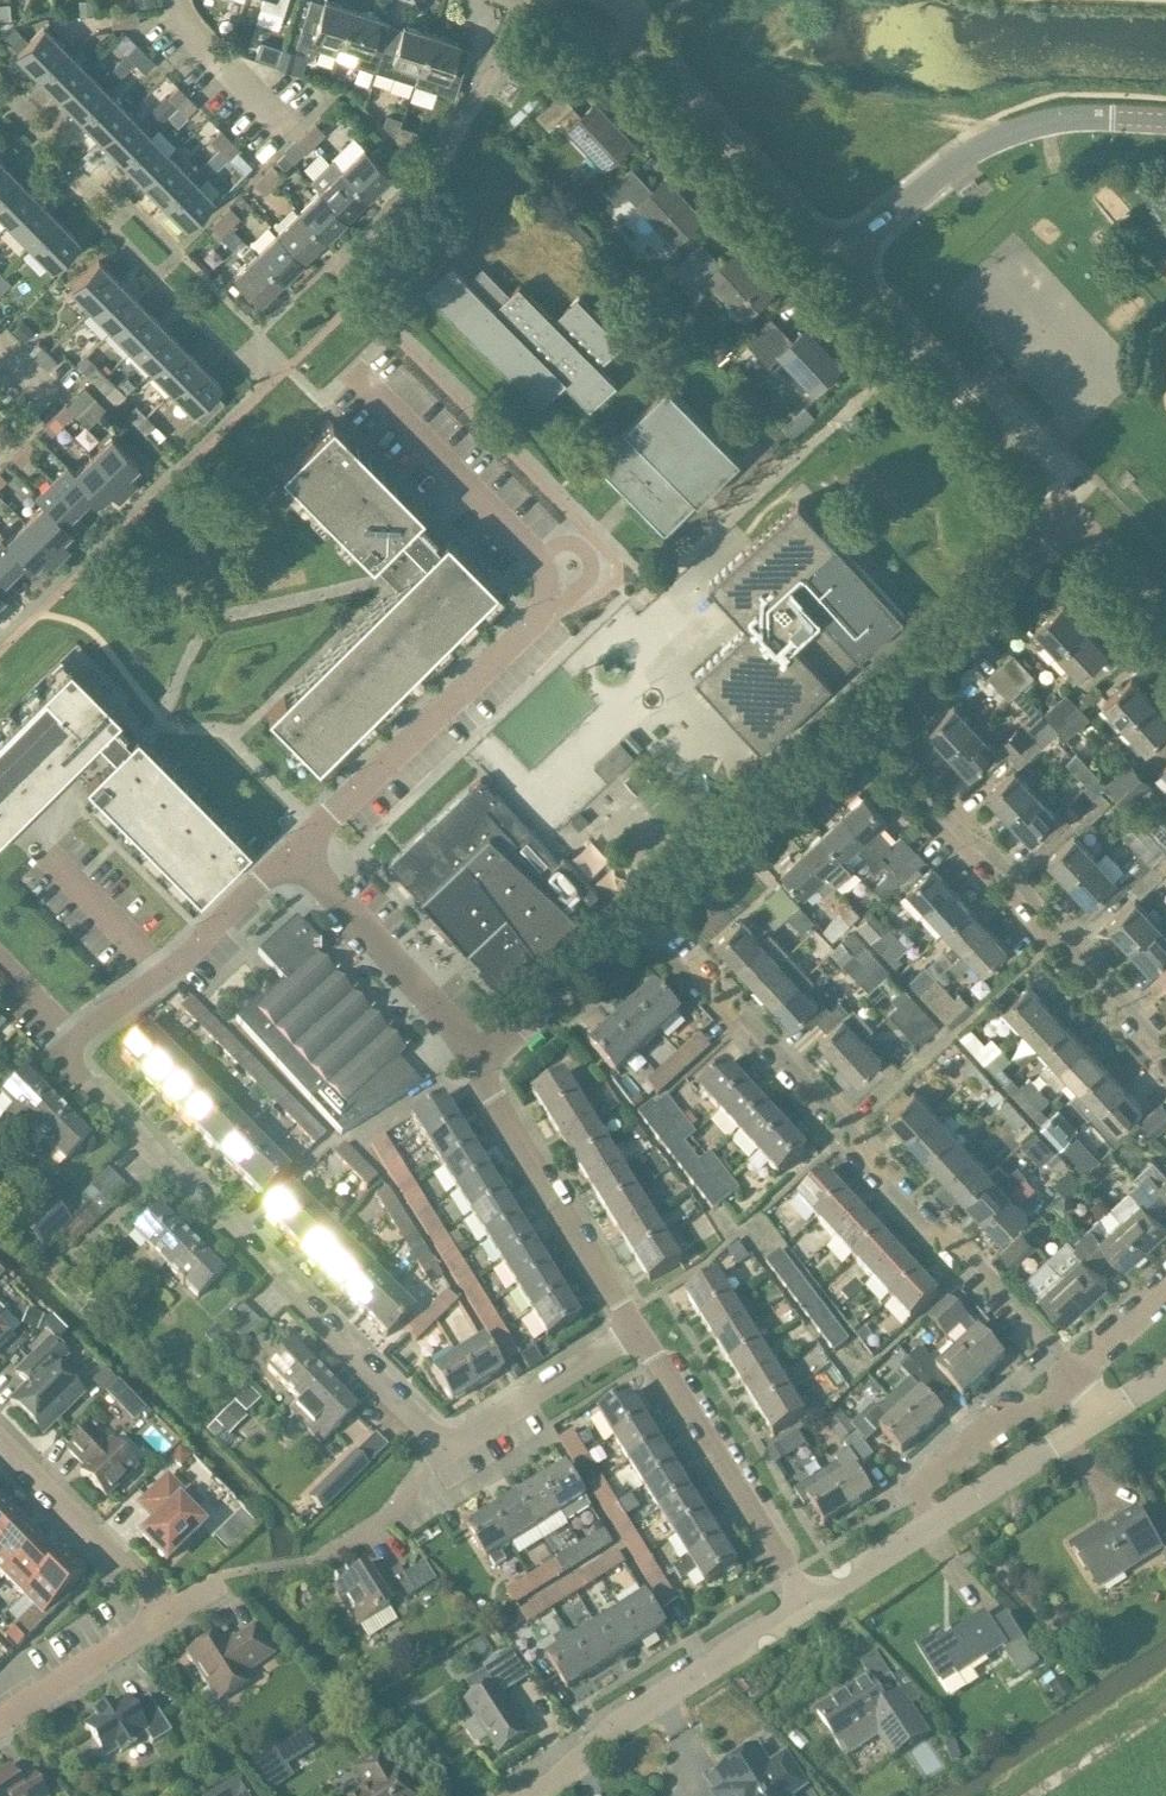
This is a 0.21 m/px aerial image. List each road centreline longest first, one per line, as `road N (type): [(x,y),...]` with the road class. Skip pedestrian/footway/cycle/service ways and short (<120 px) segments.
road 1 (residential): [(635,1329),(472,1432),(422,1435),(72,1071),(67,1057),(82,1035),(157,981),(296,855)]
road 2 (residential): [(1077,1369),(975,1258),(926,1229),(890,1189),(850,1121),(746,1004),(703,977),(650,908)]
road 3 (residential): [(1165,1044),(865,715)]
road 4 (tertiary): [(838,262),(954,165),(1002,136),(1081,119),(1165,122)]
road 5 (tertiary): [(1065,519),(838,262)]
road 6 (unclassified): [(523,1795),(805,1602)]
road 7 (unclassified): [(838,262),(677,89),(622,0)]
road 8 (unclassified): [(805,1602),(635,1329)]
road 9 (unclassified): [(635,1329),(479,1065)]
road 10 (residential): [(650,908),(865,715)]
road 11 (residential): [(865,715),(1065,519)]
road 12 (unclassified): [(479,1065),(296,855)]
road 13 (residential): [(173,1614),(0,1436)]
road 14 (residential): [(928,1524),(920,1484),(1077,1369)]
road 15 (residential): [(479,1065),(533,1027),(650,908)]
road 16 (residential): [(0,1725),(173,1614)]
road 17 (unclassified): [(928,1524),(1098,1410)]
road 18 (residential): [(293,135),(178,17),(177,0)]
road 19 (unclassified): [(805,1602),(928,1524)]
road 20 (tertiary): [(1165,624),(1065,519)]
road 21 (residential): [(0,354),(45,400),(0,443)]

